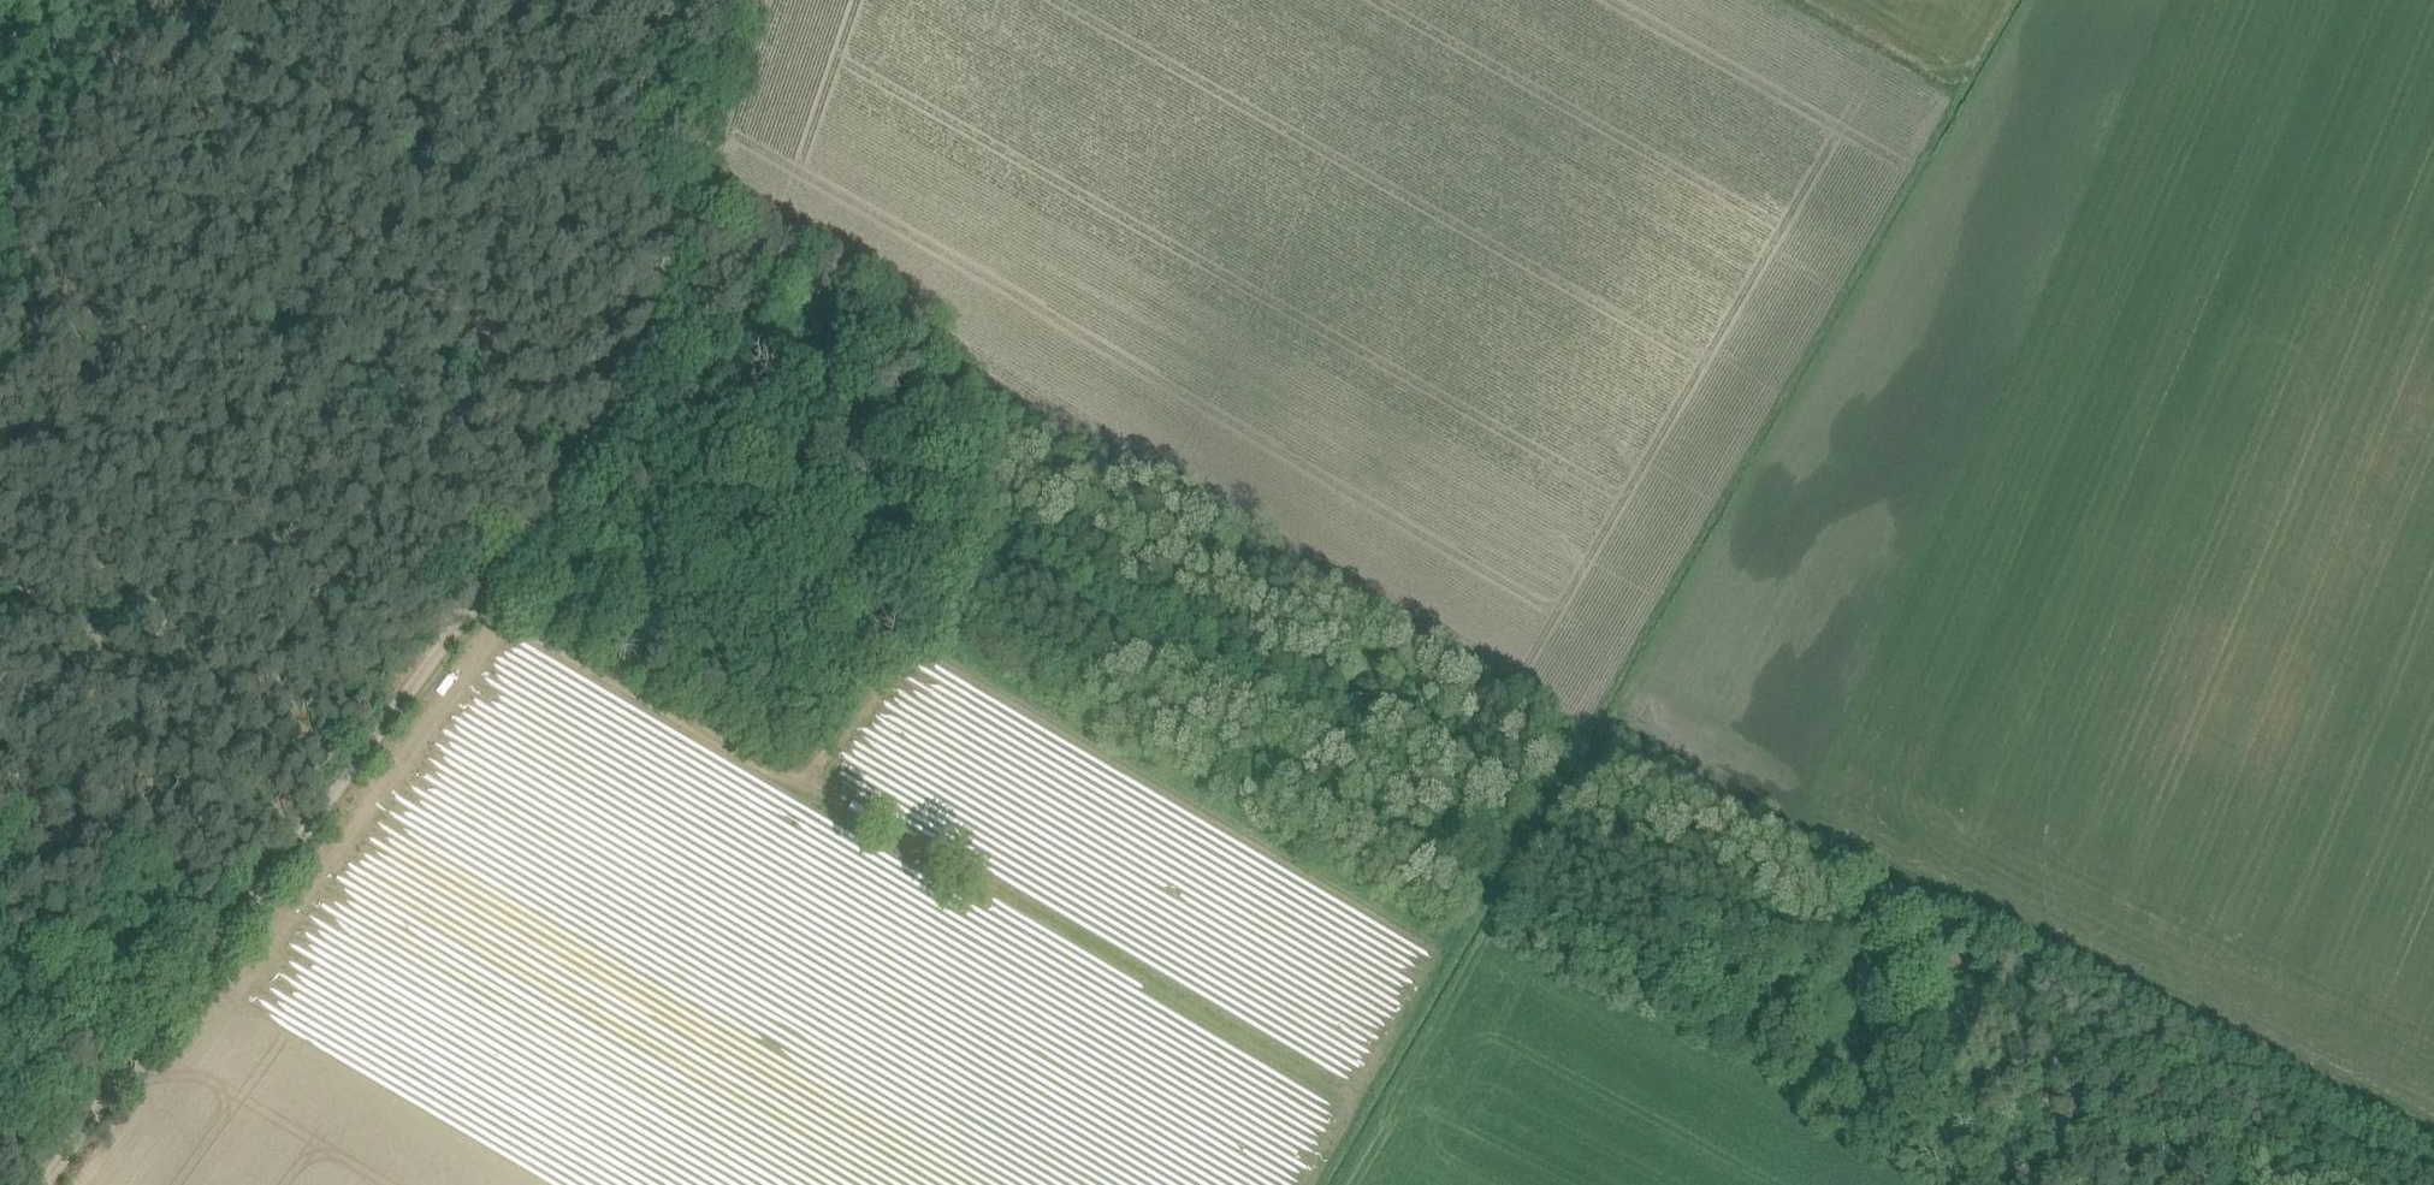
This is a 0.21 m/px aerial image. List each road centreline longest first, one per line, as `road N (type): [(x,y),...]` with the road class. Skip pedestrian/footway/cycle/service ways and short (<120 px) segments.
road 1 (track): [(41,1184),(602,422),(645,341),(757,0)]

